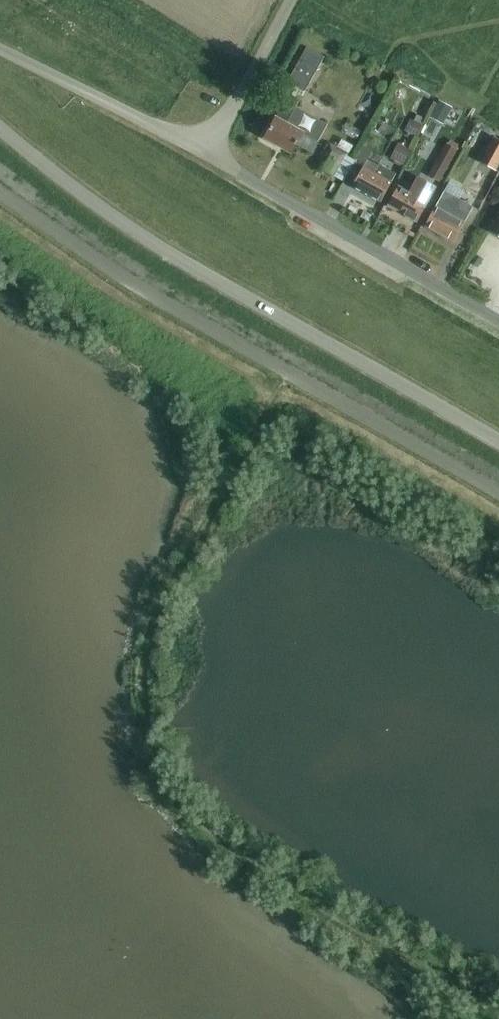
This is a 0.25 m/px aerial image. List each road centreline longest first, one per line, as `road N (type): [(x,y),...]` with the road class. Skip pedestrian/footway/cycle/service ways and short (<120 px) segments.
road 1 (unclassified): [(0,128),(187,264),(498,439)]
road 2 (residential): [(498,319),(0,44)]
road 3 (track): [(95,37),(226,116)]

